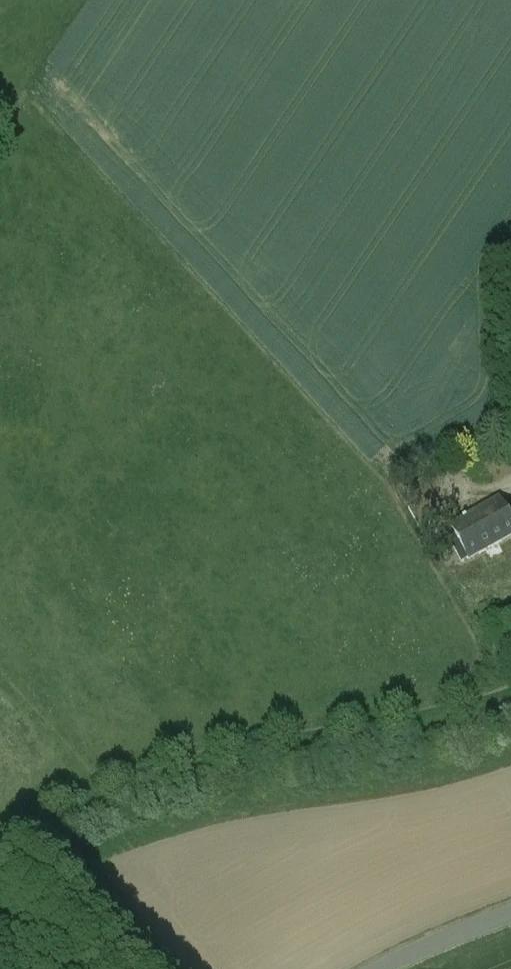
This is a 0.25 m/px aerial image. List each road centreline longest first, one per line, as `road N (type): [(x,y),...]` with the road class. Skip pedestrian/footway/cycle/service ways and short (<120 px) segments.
road 1 (unclassified): [(510,917),(384,968)]

